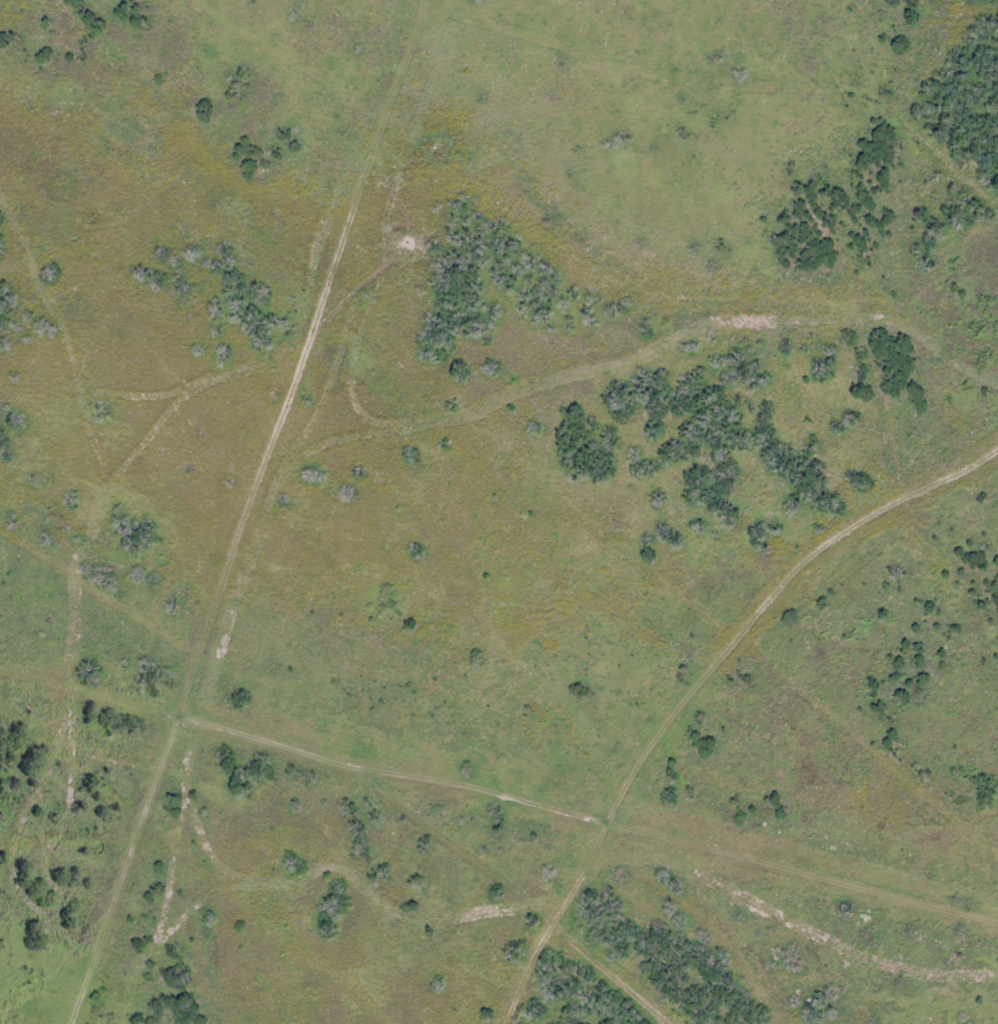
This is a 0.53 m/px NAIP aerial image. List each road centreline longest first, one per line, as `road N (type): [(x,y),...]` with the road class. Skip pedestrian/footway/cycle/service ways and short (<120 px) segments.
road 1 (residential): [(997,439),(796,549),(729,626),(567,884),(518,1023)]

